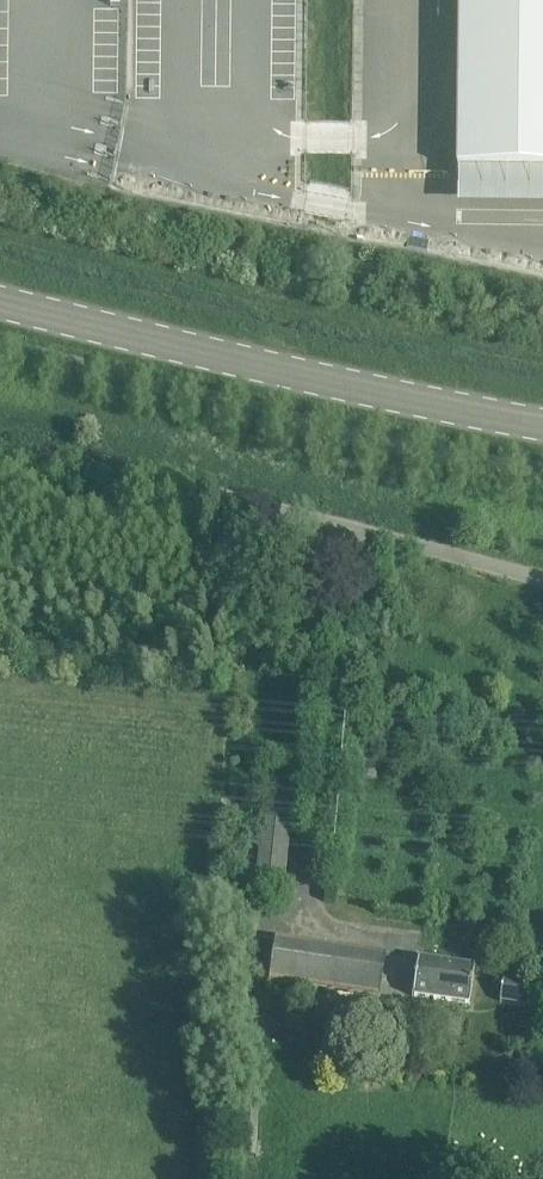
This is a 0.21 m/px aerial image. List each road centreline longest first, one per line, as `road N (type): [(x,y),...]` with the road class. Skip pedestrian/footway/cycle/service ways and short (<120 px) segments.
road 1 (unclassified): [(542,580),(0,441)]
road 2 (tertiary): [(542,426),(156,348),(0,305)]

